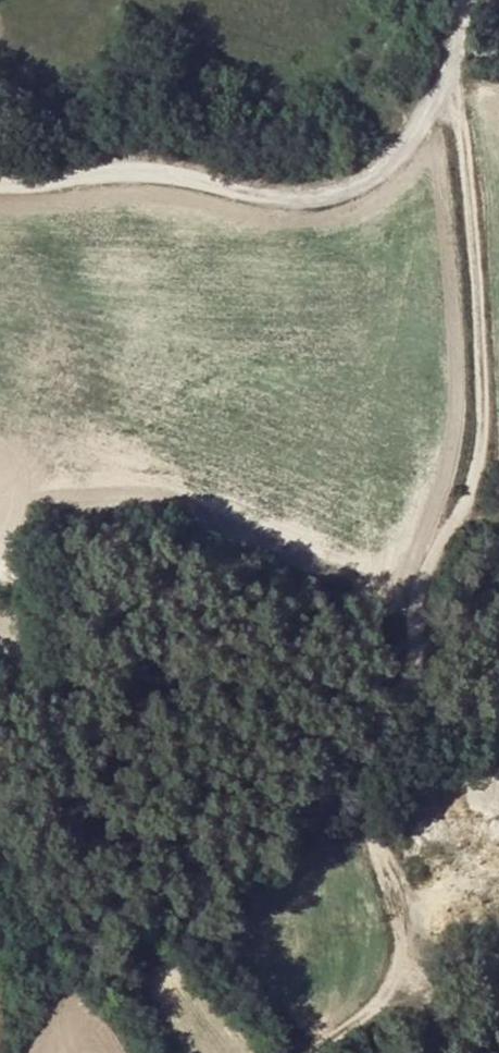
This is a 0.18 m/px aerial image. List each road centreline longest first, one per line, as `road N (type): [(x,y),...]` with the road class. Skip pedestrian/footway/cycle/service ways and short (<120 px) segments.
road 1 (track): [(320,1052),(371,1016),(402,968),(405,933),(364,768),(405,693),(420,650),(420,596),(476,473),(484,415),(480,283),(462,134),(454,102),(438,91),(465,0)]
road 2 (track): [(0,748),(35,733),(144,649),(251,637),(319,654),(405,693)]

